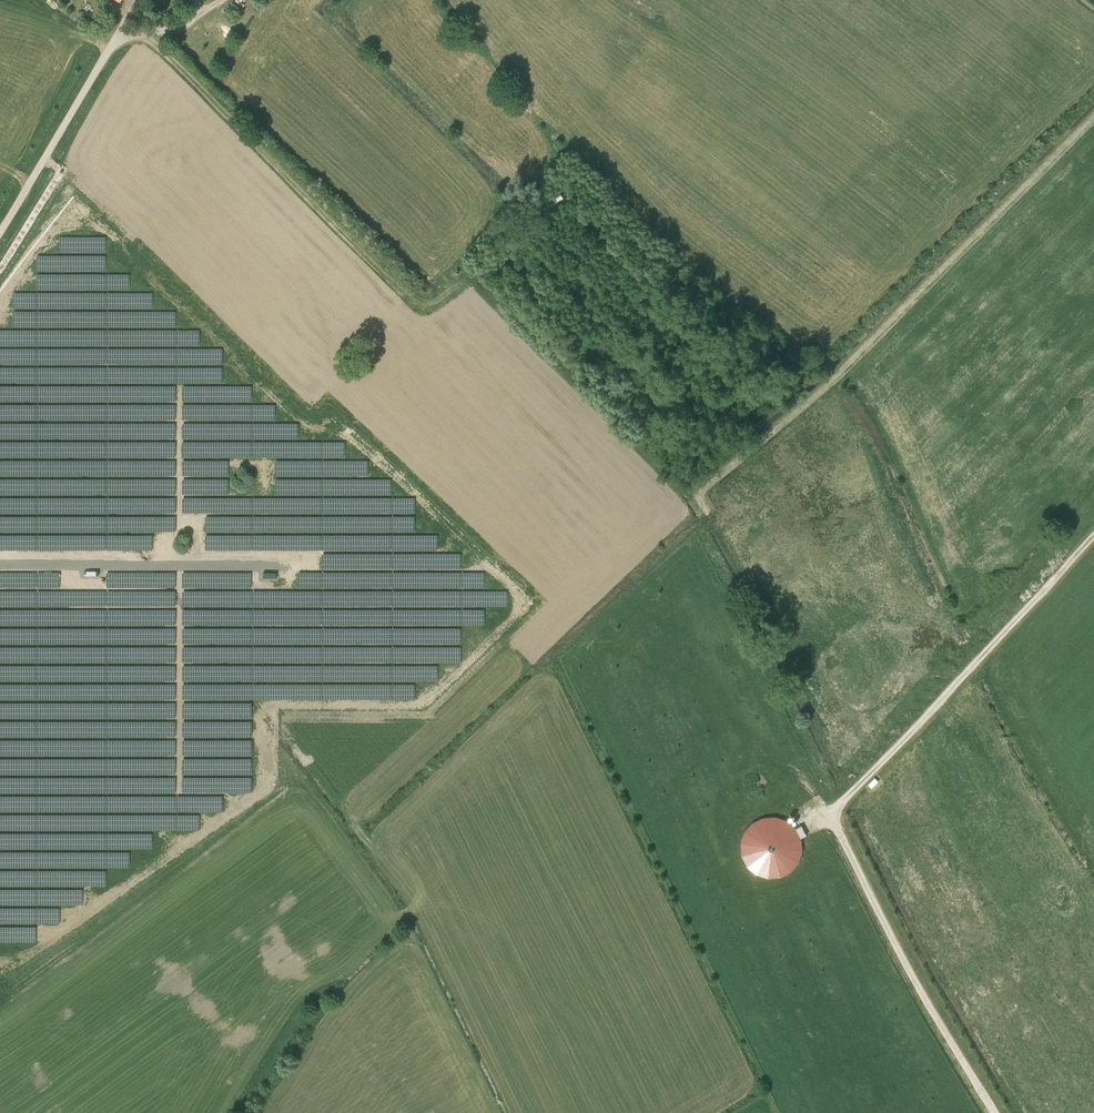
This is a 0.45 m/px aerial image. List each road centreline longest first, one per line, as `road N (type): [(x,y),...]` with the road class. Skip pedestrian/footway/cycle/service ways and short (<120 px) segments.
road 1 (track): [(140,32),(419,298)]
road 2 (unclassified): [(0,232),(118,39)]

